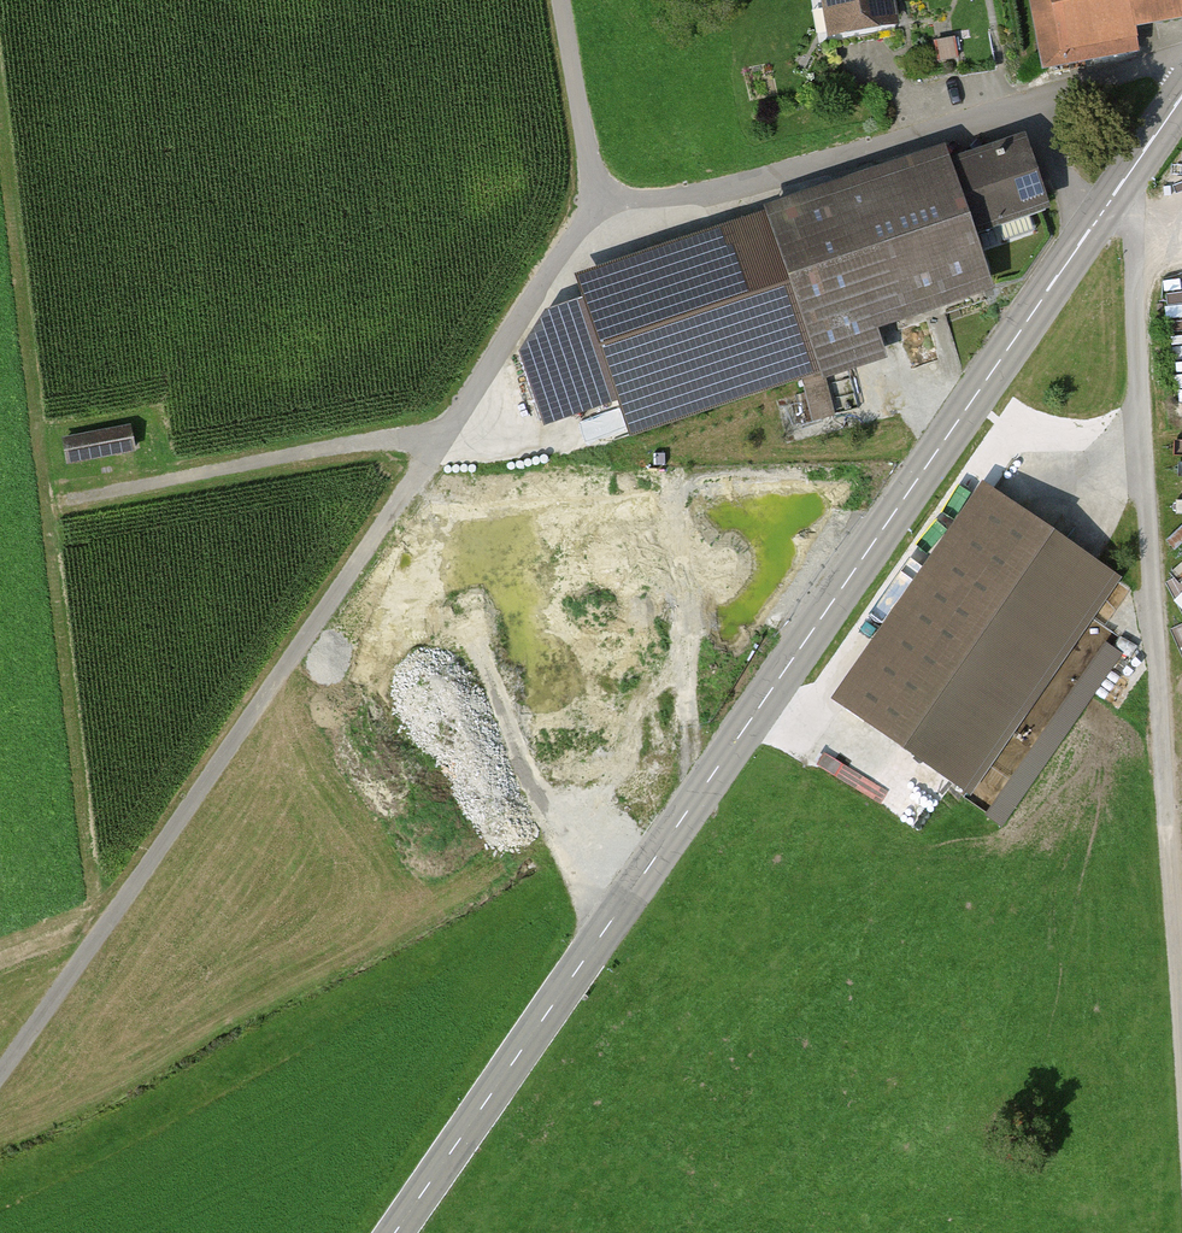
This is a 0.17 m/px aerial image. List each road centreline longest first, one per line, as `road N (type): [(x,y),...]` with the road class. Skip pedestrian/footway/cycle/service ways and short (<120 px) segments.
road 1 (primary): [(395,1232),(1181,100)]
road 2 (track): [(1137,165),(1141,382),(1181,963)]
road 3 (track): [(0,1078),(444,429)]
road 4 (residential): [(1181,55),(705,200),(596,205)]
road 5 (track): [(444,429),(596,205),(560,0)]
road 6 (track): [(604,931),(519,766),(472,629),(466,557)]
road 7 (track): [(70,503),(444,429)]

